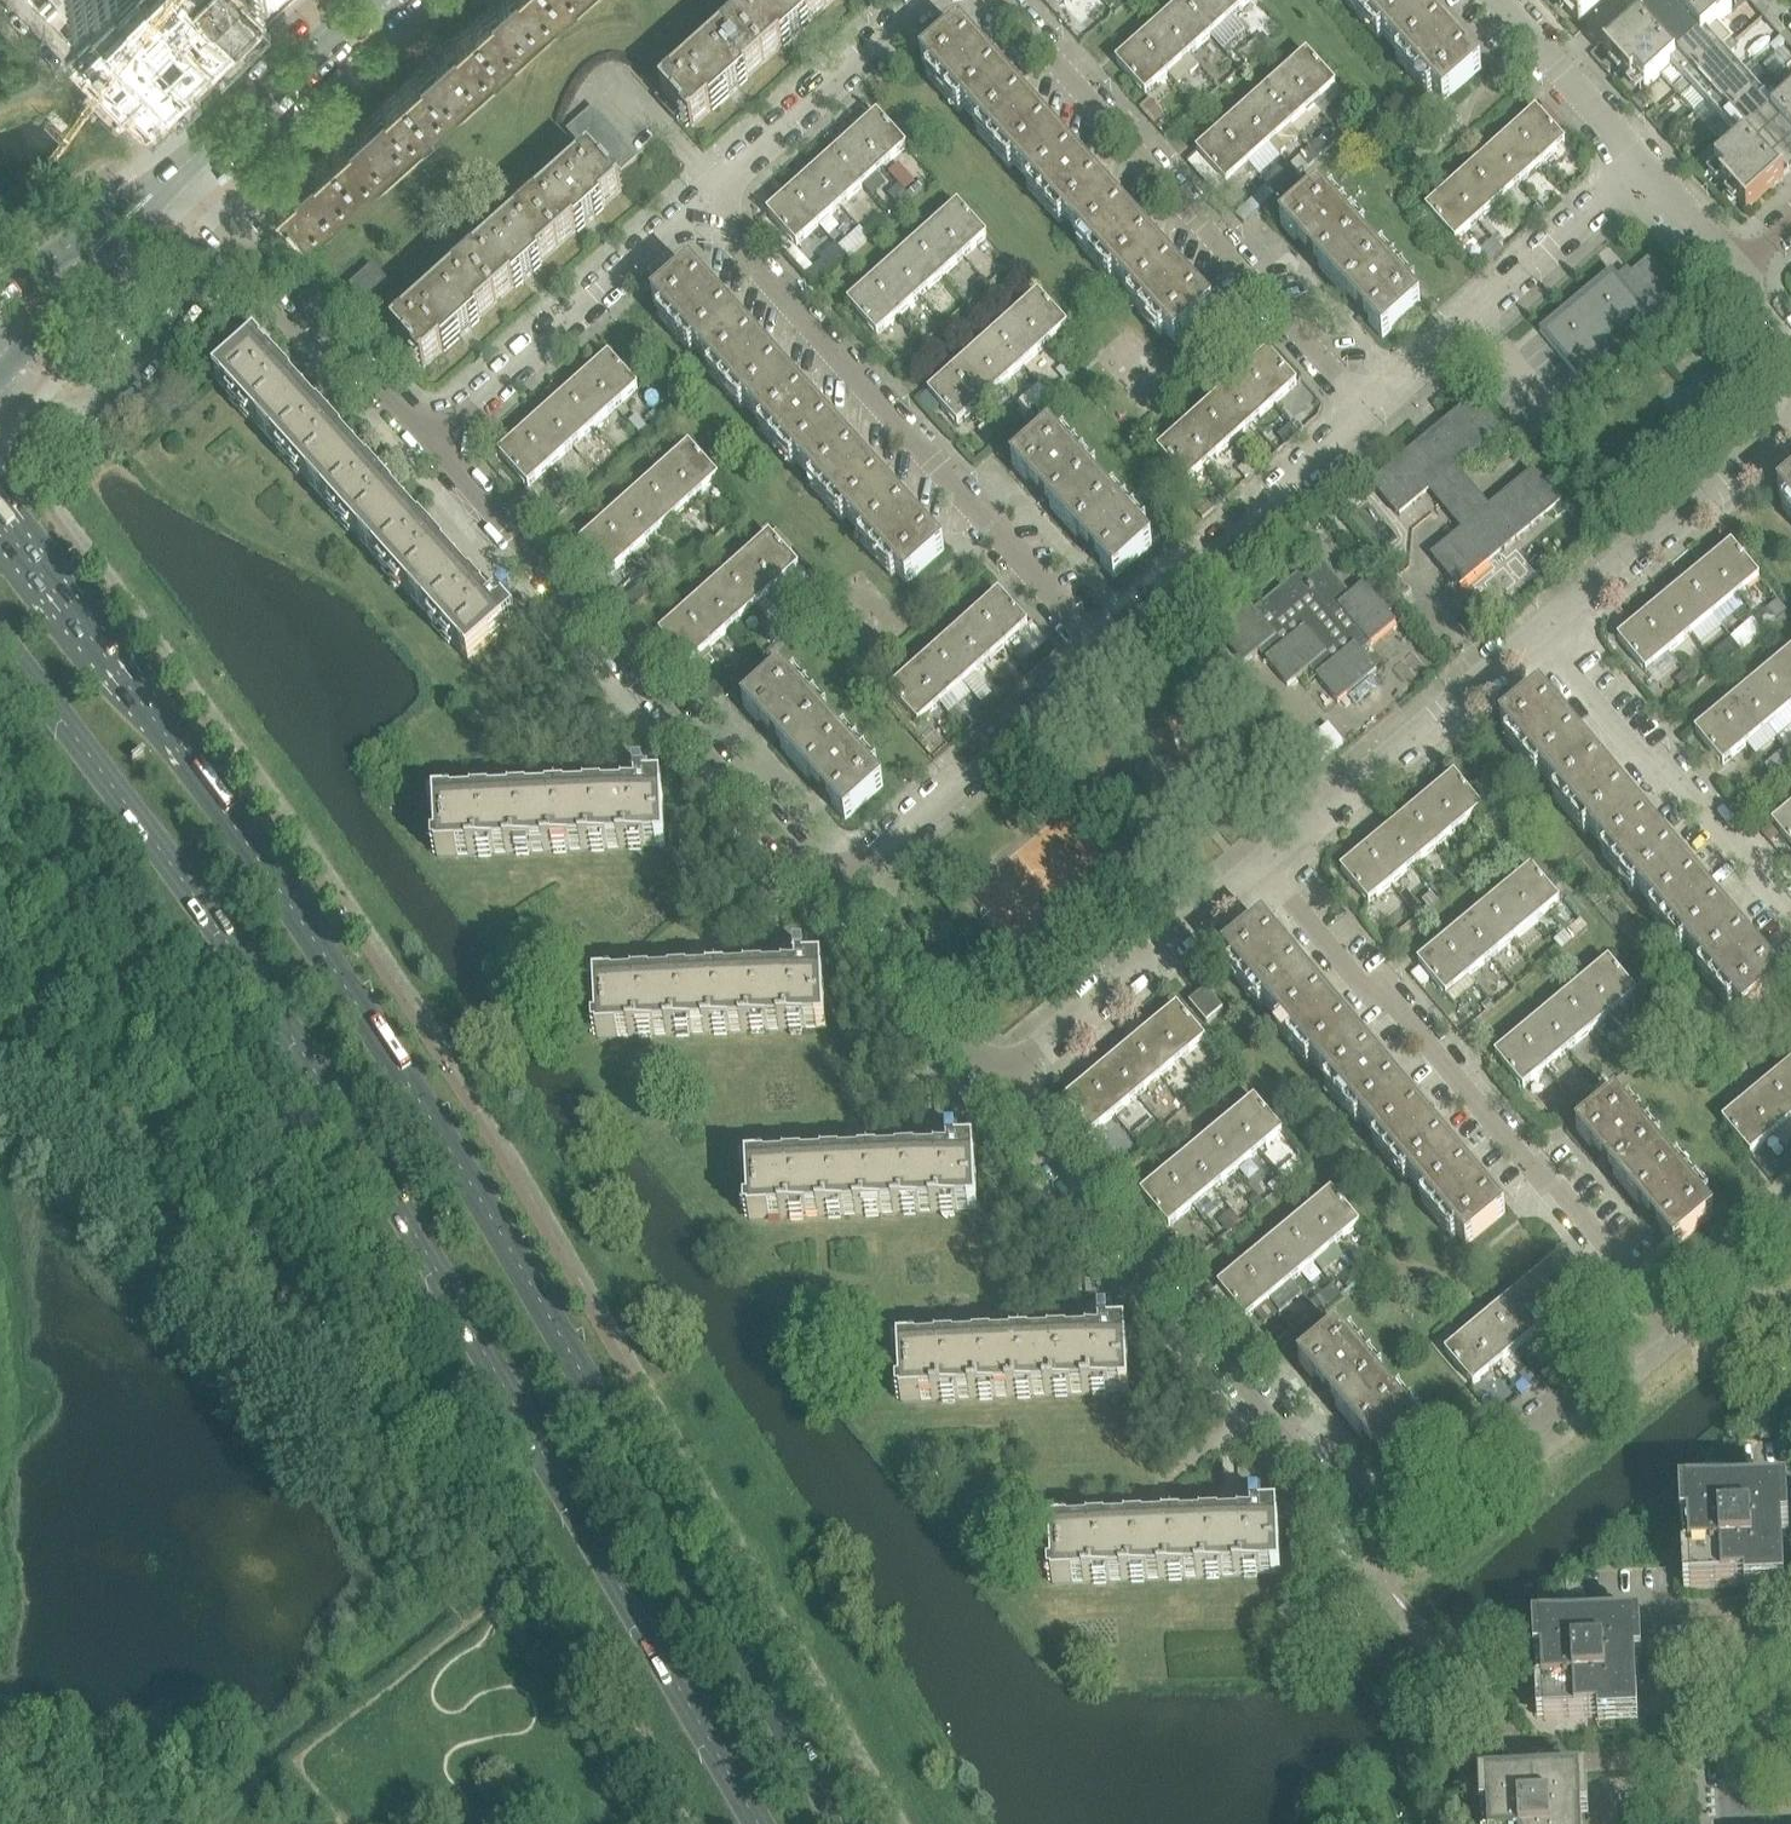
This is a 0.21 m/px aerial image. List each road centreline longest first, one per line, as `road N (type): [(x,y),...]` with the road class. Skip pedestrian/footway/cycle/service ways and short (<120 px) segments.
road 1 (primary): [(843,1823),(479,1198),(376,1037),(267,874),(0,526)]
road 2 (primary): [(0,641),(213,918),(318,1073),(758,1823)]
road 3 (residential): [(1667,1320),(1569,1196),(1542,1181),(1391,999),(1357,986),(1265,871)]
road 4 (residential): [(1383,1557),(998,1091)]
road 5 (residential): [(1104,644),(709,203)]
road 6 (residential): [(830,890),(436,452)]
road 7 (residential): [(1364,417),(1002,0)]
road 8 (residential): [(436,452),(177,171)]
road 9 (residential): [(1790,918),(1673,776),(1643,757),(1541,641)]
road 10 (residential): [(1383,1557),(1667,1320)]
road 11 (residential): [(436,452),(709,203)]
road 12 (residential): [(1364,417),(1642,174)]
road 13 (residential): [(830,890),(1104,644)]
road 14 (residential): [(1265,871),(1541,641)]
road 15 (residential): [(998,1091),(1265,871)]
road 16 (residential): [(1104,644),(1364,417)]
road 17 (residential): [(1541,641),(1790,440)]
road 18 (residential): [(709,203),(931,0)]
road 19 (residential): [(998,1091),(830,890)]
road 20 (tertiary): [(177,171),(374,0)]
road 21 (residential): [(177,171),(8,0)]
road 22 (residential): [(1642,174),(1489,0)]
road 23 (tertiary): [(0,375),(103,262),(136,208)]
road 24 (residential): [(1717,1759),(1712,1675),(1742,1649),(1790,1646)]
road 25 (tertiary): [(136,208),(78,237),(0,299)]
road 26 (residential): [(1667,1320),(1790,1217)]
road 27 (residential): [(1730,275),(1642,174)]

